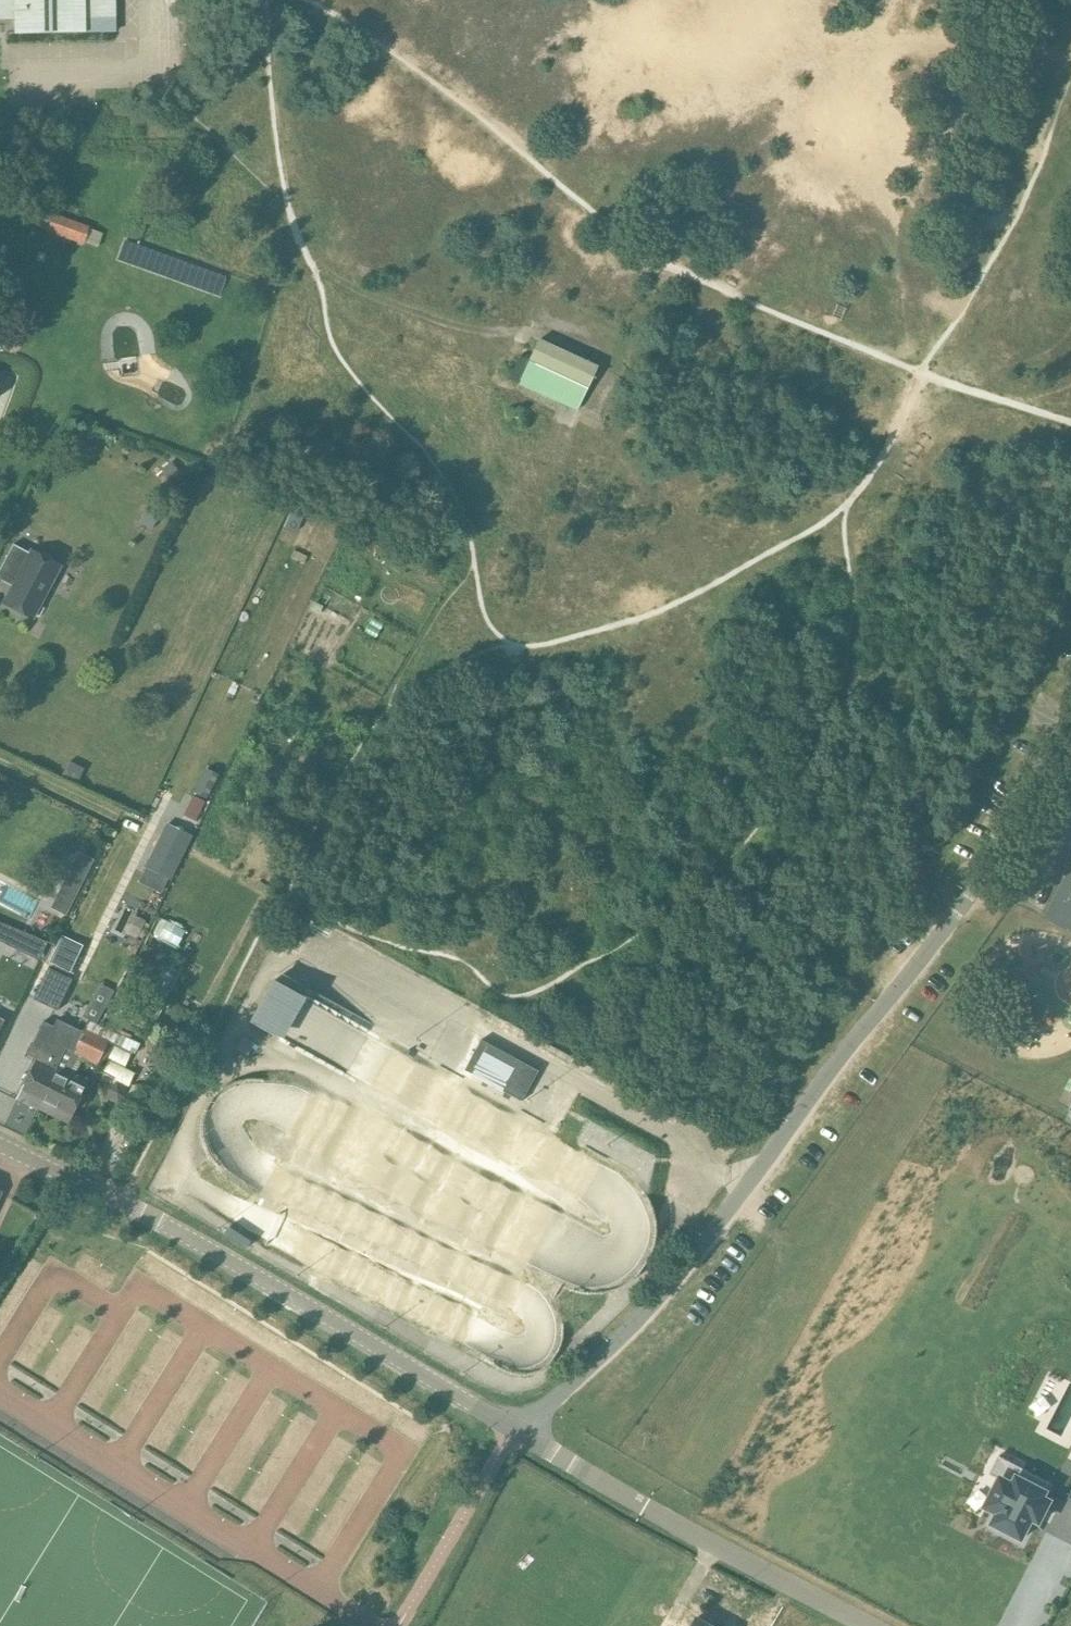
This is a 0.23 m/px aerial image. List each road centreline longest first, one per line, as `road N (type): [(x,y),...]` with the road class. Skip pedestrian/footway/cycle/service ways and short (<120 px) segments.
road 1 (residential): [(521,1430),(645,1316),(963,907),(1070,716)]
road 2 (residential): [(521,1430),(226,1257),(0,1143)]
road 3 (unclassified): [(0,1399),(365,1625)]
road 4 (unclassified): [(866,1625),(521,1430)]

